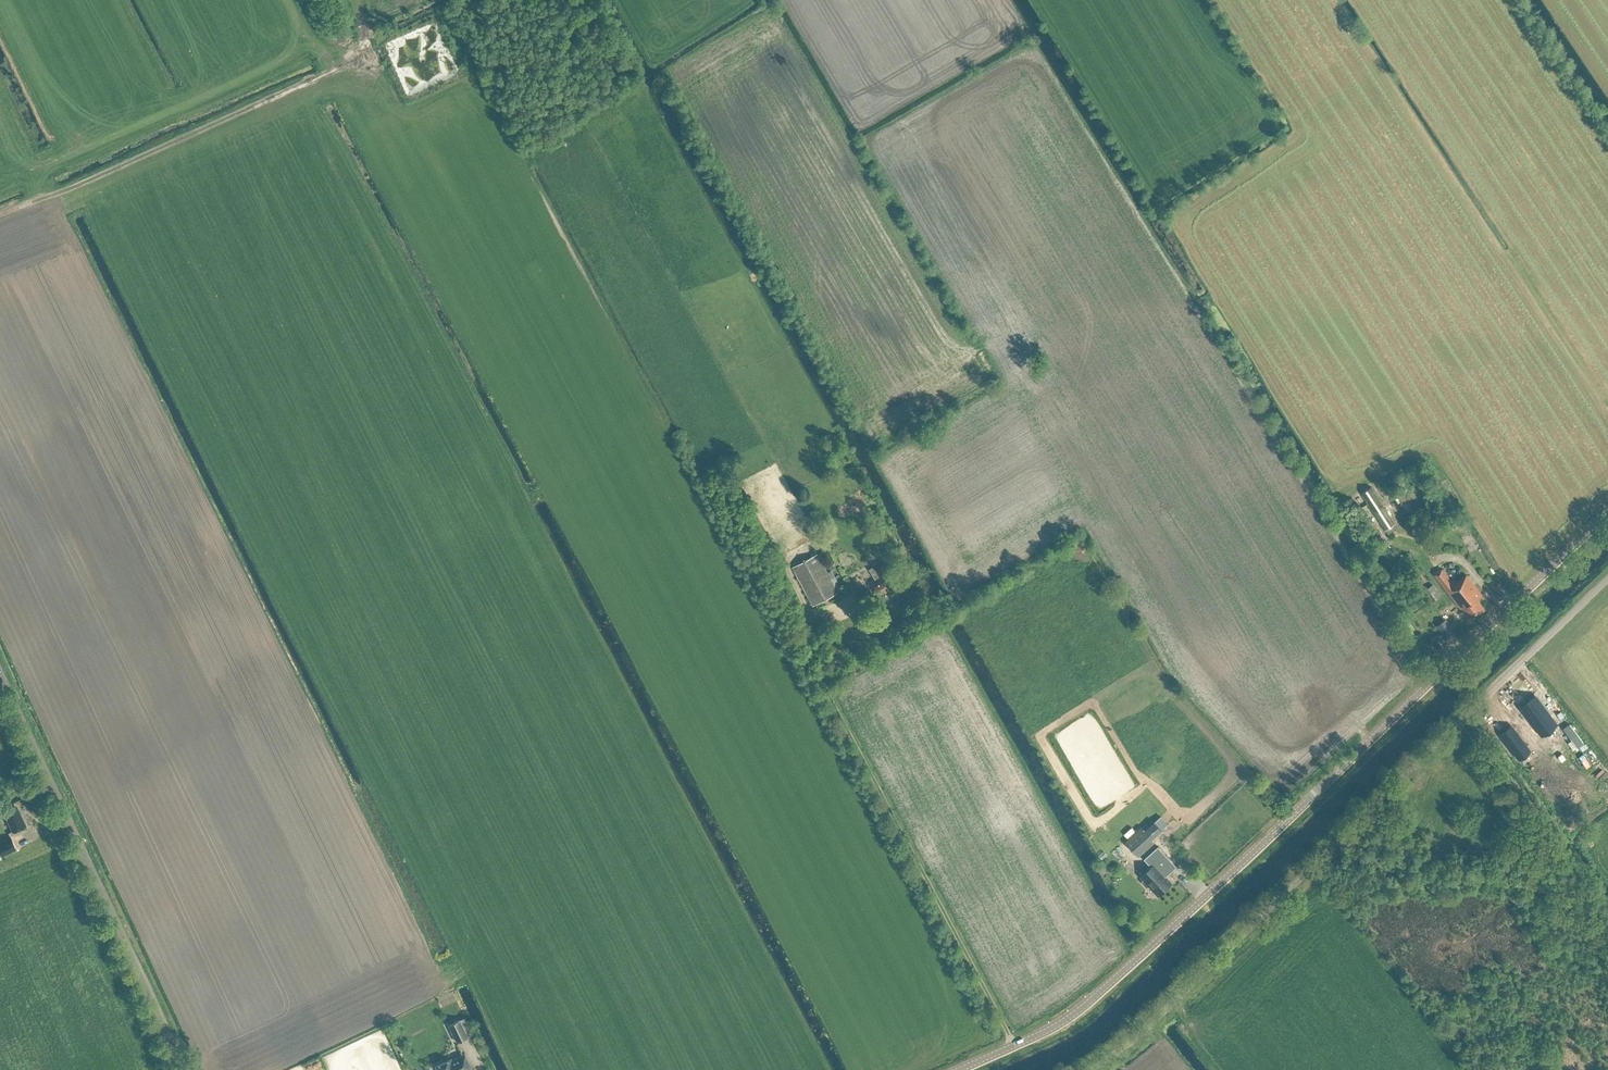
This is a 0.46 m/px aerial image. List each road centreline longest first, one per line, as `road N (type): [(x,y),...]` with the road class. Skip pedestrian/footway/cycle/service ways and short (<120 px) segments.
road 1 (tertiary): [(959,1069),(1088,1008),(1607,510)]
road 2 (unclassified): [(1087,1069),(1205,971),(1607,574)]
road 3 (track): [(1014,1045),(801,655)]
road 4 (tertiary): [(184,1069),(0,674)]

